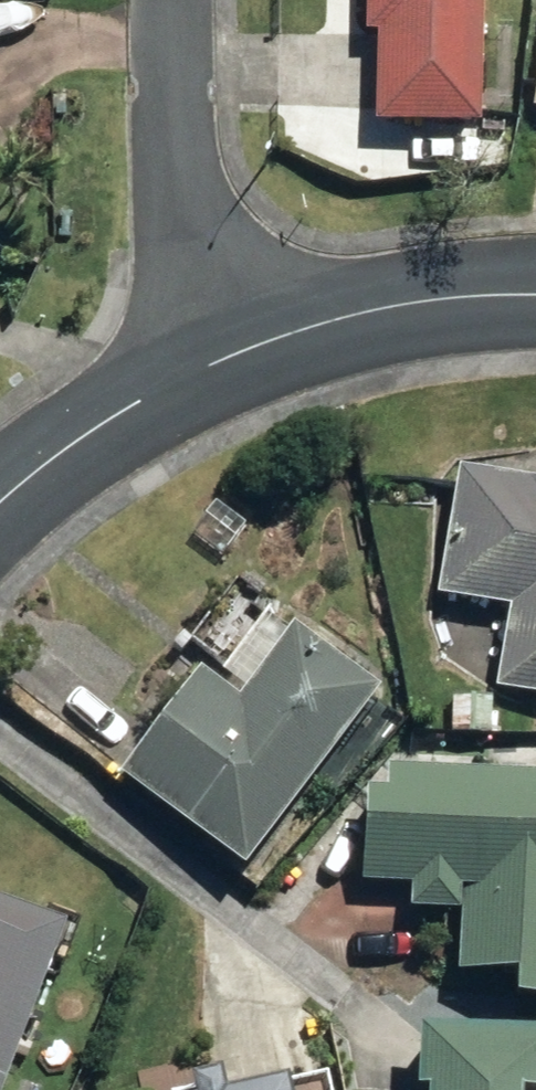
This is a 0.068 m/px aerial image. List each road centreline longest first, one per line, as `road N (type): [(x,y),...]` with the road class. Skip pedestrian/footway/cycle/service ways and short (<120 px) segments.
road 1 (residential): [(196,363),(179,289),(169,0)]
road 2 (residential): [(196,363),(350,311),(506,288),(535,292)]
road 3 (residential): [(0,501),(84,427),(196,363)]

